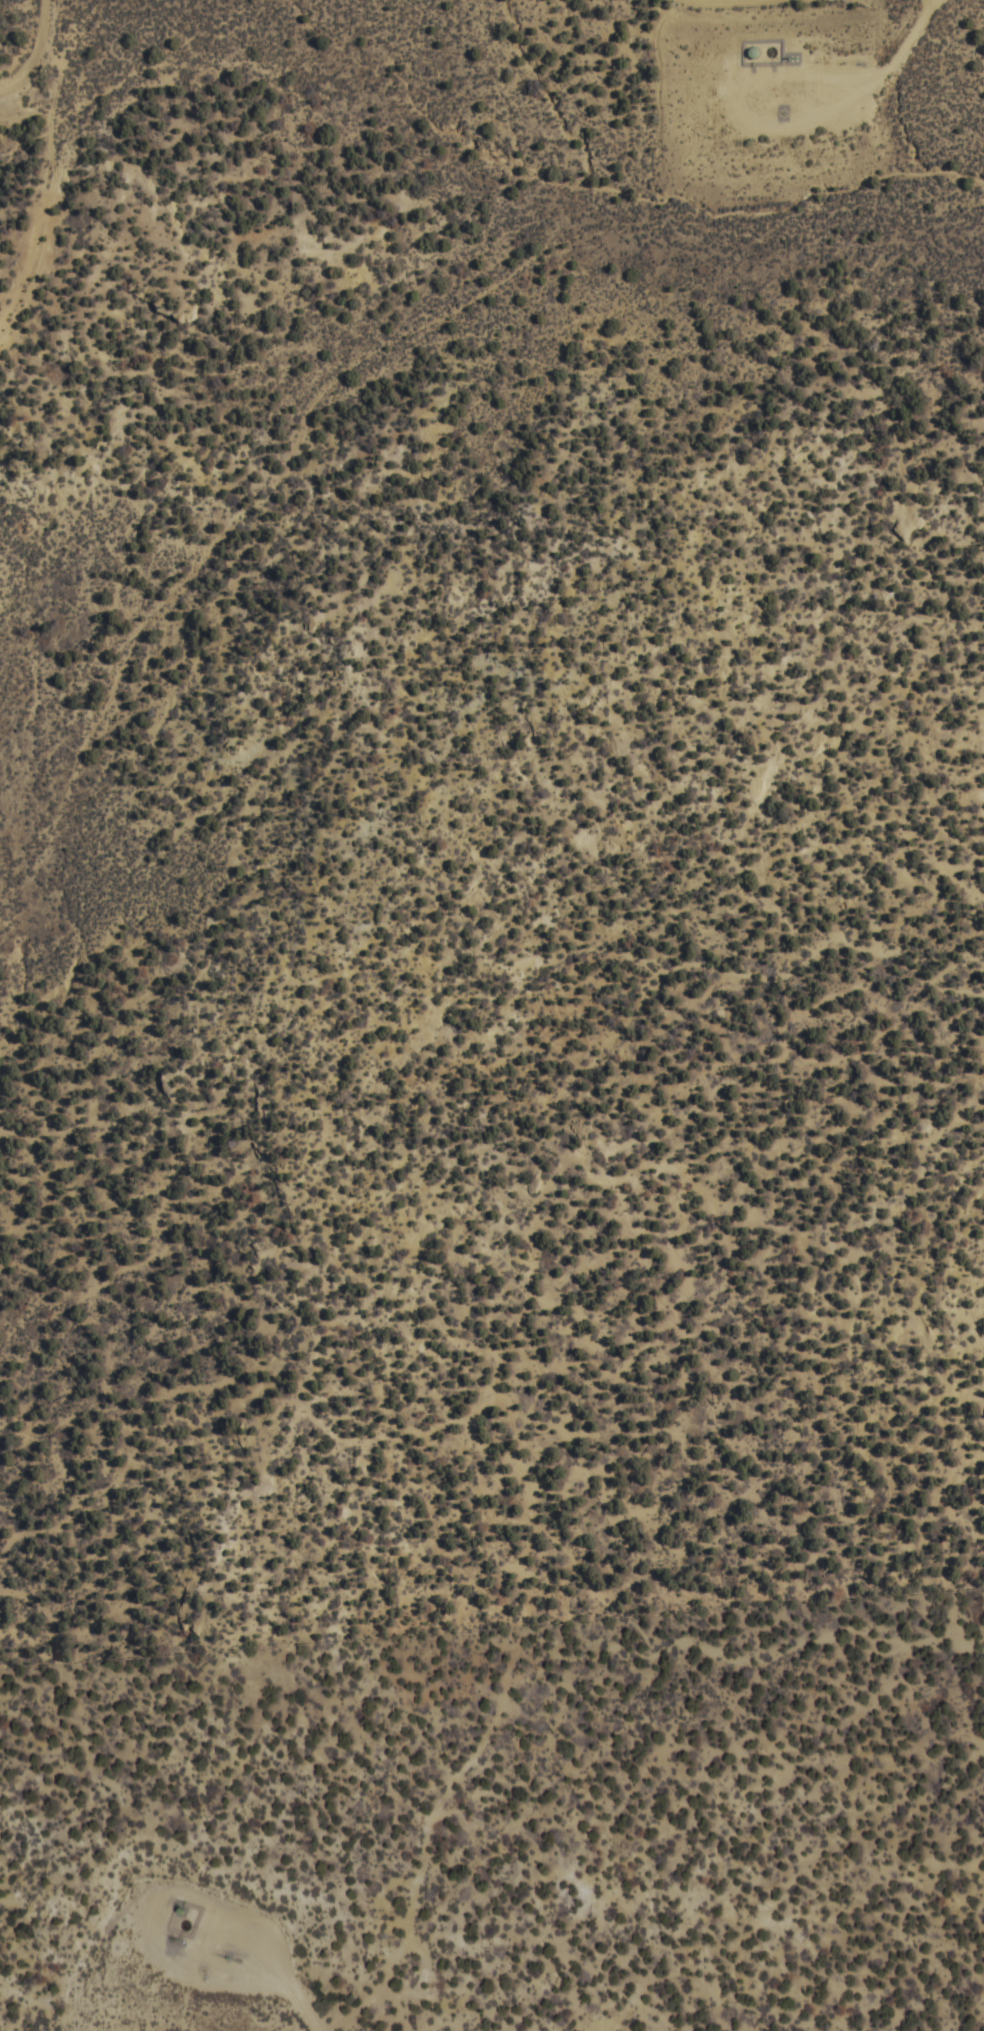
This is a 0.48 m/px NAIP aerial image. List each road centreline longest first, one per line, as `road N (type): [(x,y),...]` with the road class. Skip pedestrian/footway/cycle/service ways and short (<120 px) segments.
road 1 (track): [(328,2030),(385,1987),(413,1935),(434,1823),(493,1734),(533,1601),(525,1572),(531,1486),(494,1395),(533,1287),(547,1184),(573,1154),(618,1177),(652,1162),(786,1140),(786,1039),(966,869),(983,749)]
road 2 (track): [(0,337),(33,264),(56,177),(61,65),(44,47)]

